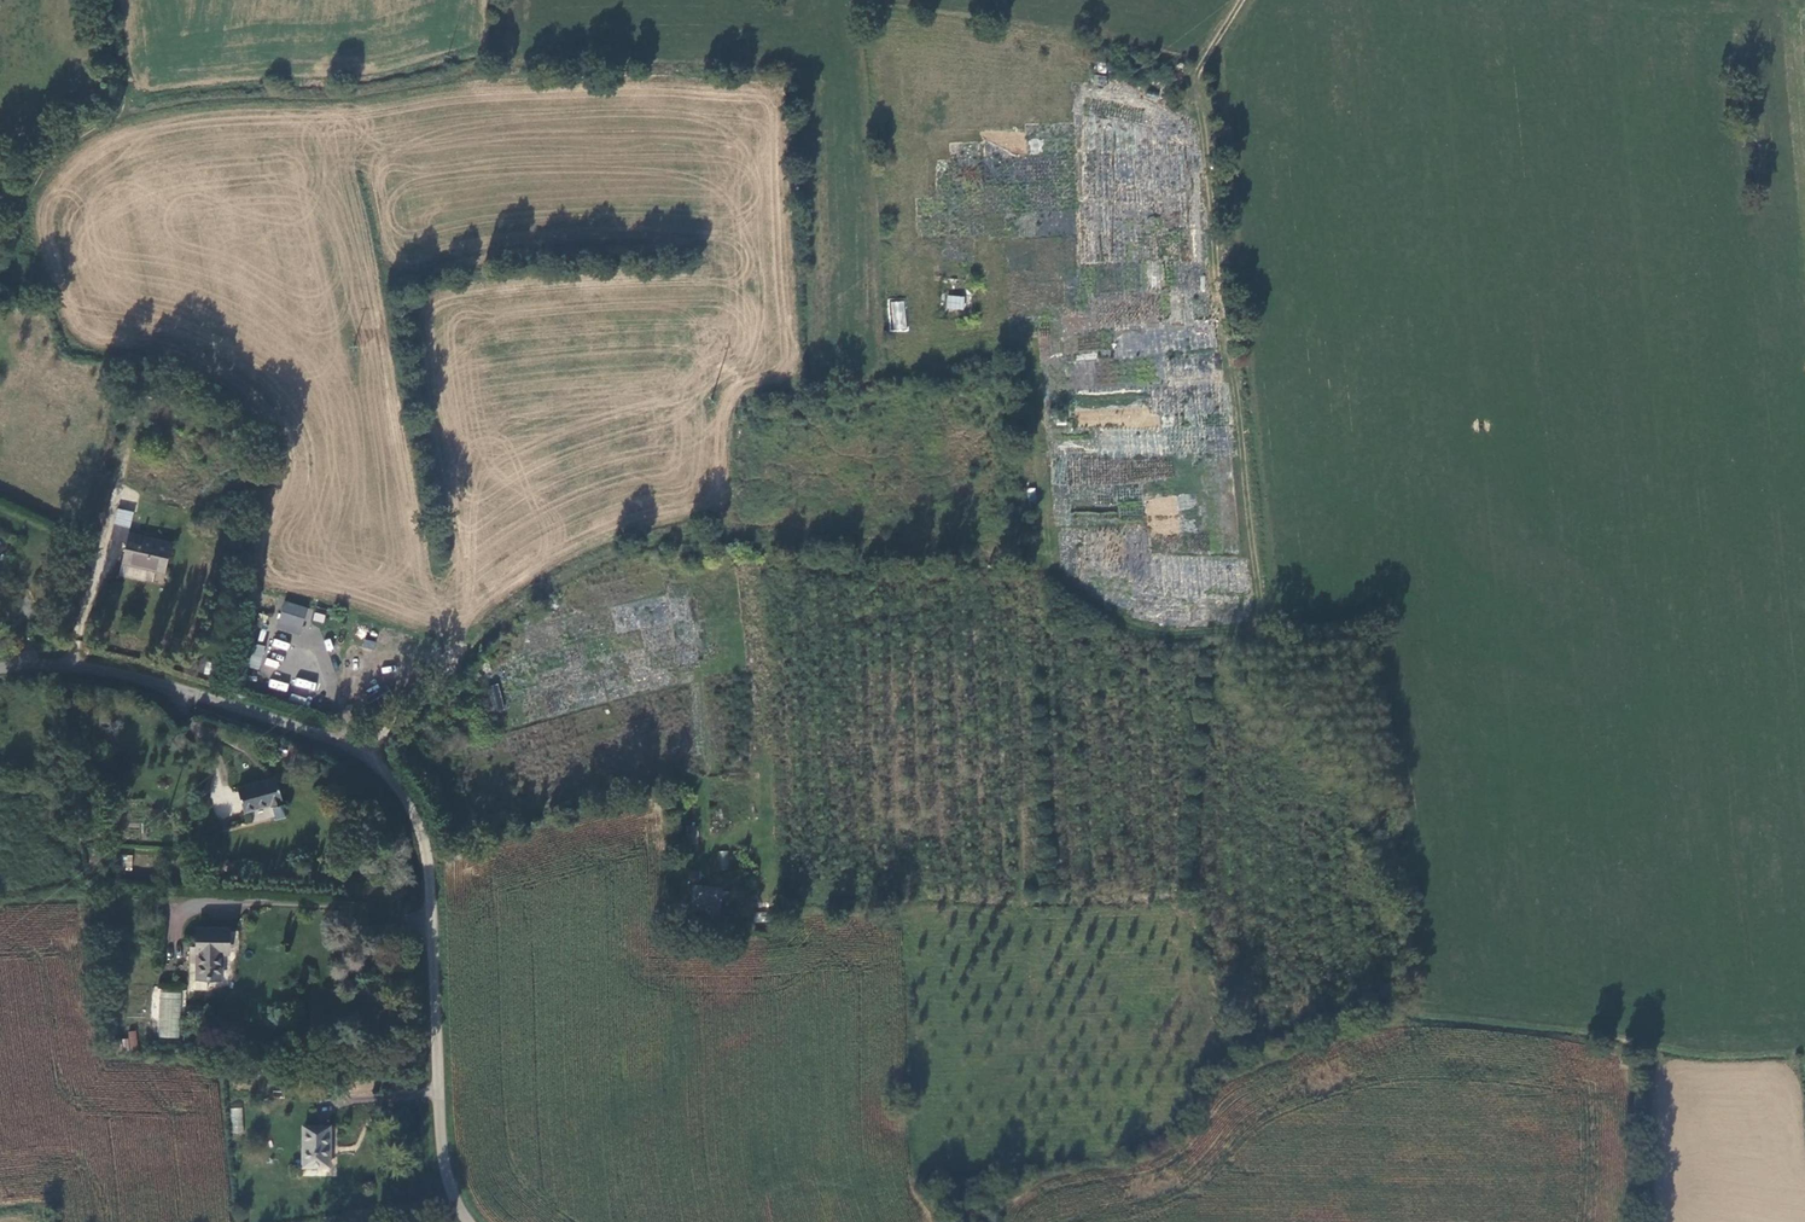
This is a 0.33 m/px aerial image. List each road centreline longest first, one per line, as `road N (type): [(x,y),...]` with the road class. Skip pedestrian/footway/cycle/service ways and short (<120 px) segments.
road 1 (unclassified): [(0,667),(88,669),(162,683),(330,738),(399,785),(419,827),(427,876),(443,1168),(469,1221)]
road 2 (track): [(365,757),(461,661)]

